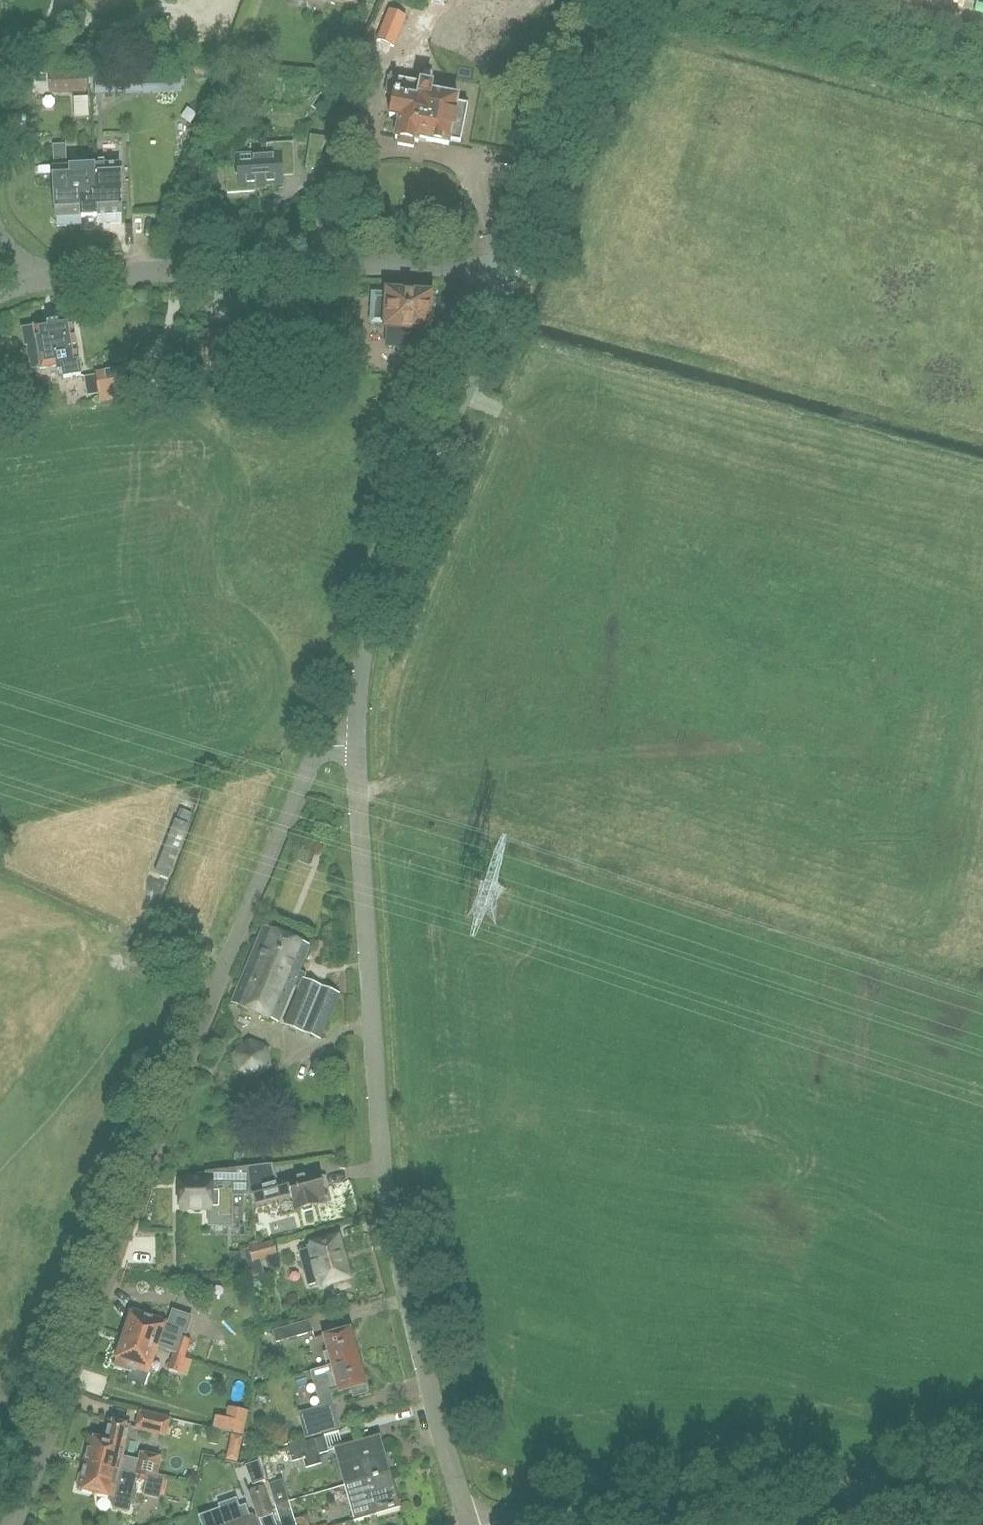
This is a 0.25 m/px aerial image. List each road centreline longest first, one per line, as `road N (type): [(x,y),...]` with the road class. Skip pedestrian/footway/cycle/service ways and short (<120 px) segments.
road 1 (residential): [(11,1524),(308,770),(326,746),(358,744)]
road 2 (unclassified): [(469,1524),(414,1352),(378,1117),(358,744)]
road 3 (unclassified): [(484,1524),(982,1490)]
road 4 (residential): [(358,744),(372,613),(511,275)]
road 5 (residential): [(62,275),(333,263),(453,265),(511,275)]
road 6 (residential): [(511,275),(623,0)]

